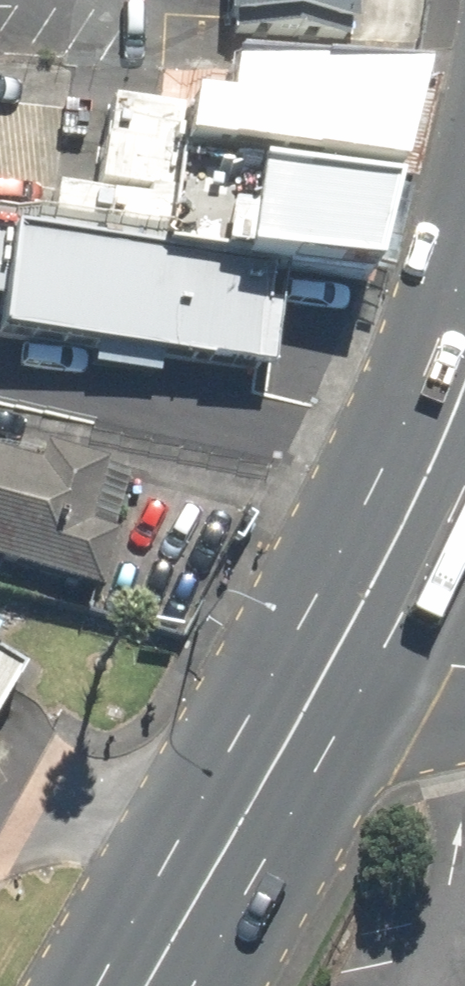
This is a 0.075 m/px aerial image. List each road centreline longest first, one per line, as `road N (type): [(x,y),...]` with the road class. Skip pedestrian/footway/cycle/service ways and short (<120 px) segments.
road 1 (primary): [(362,608),(147,985)]
road 2 (primary): [(464,388),(362,608)]

